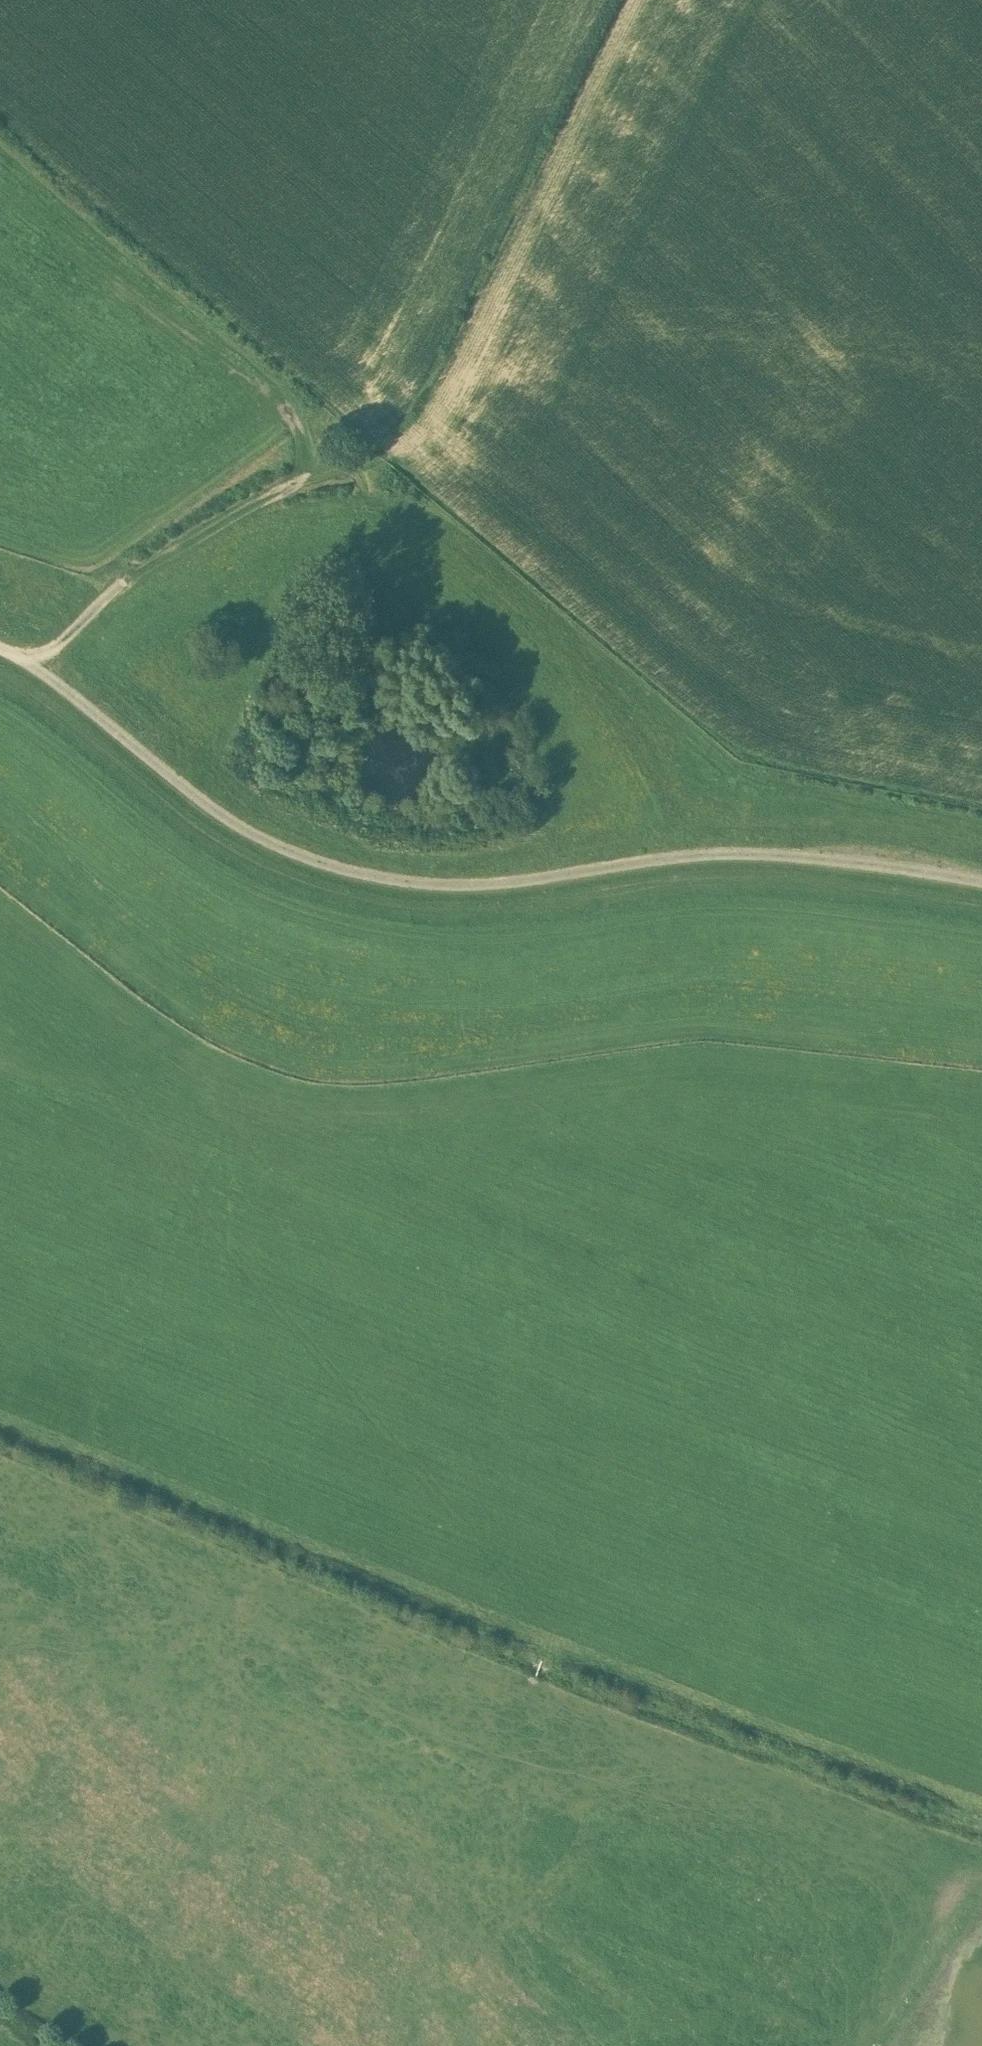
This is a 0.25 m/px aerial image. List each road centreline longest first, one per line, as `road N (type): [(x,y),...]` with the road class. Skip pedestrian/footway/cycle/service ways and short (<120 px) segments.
road 1 (track): [(0,651),(28,662),(251,835),(384,879),(551,879),(690,853),(860,860),(981,880)]
road 2 (track): [(28,662),(234,511),(387,452)]

